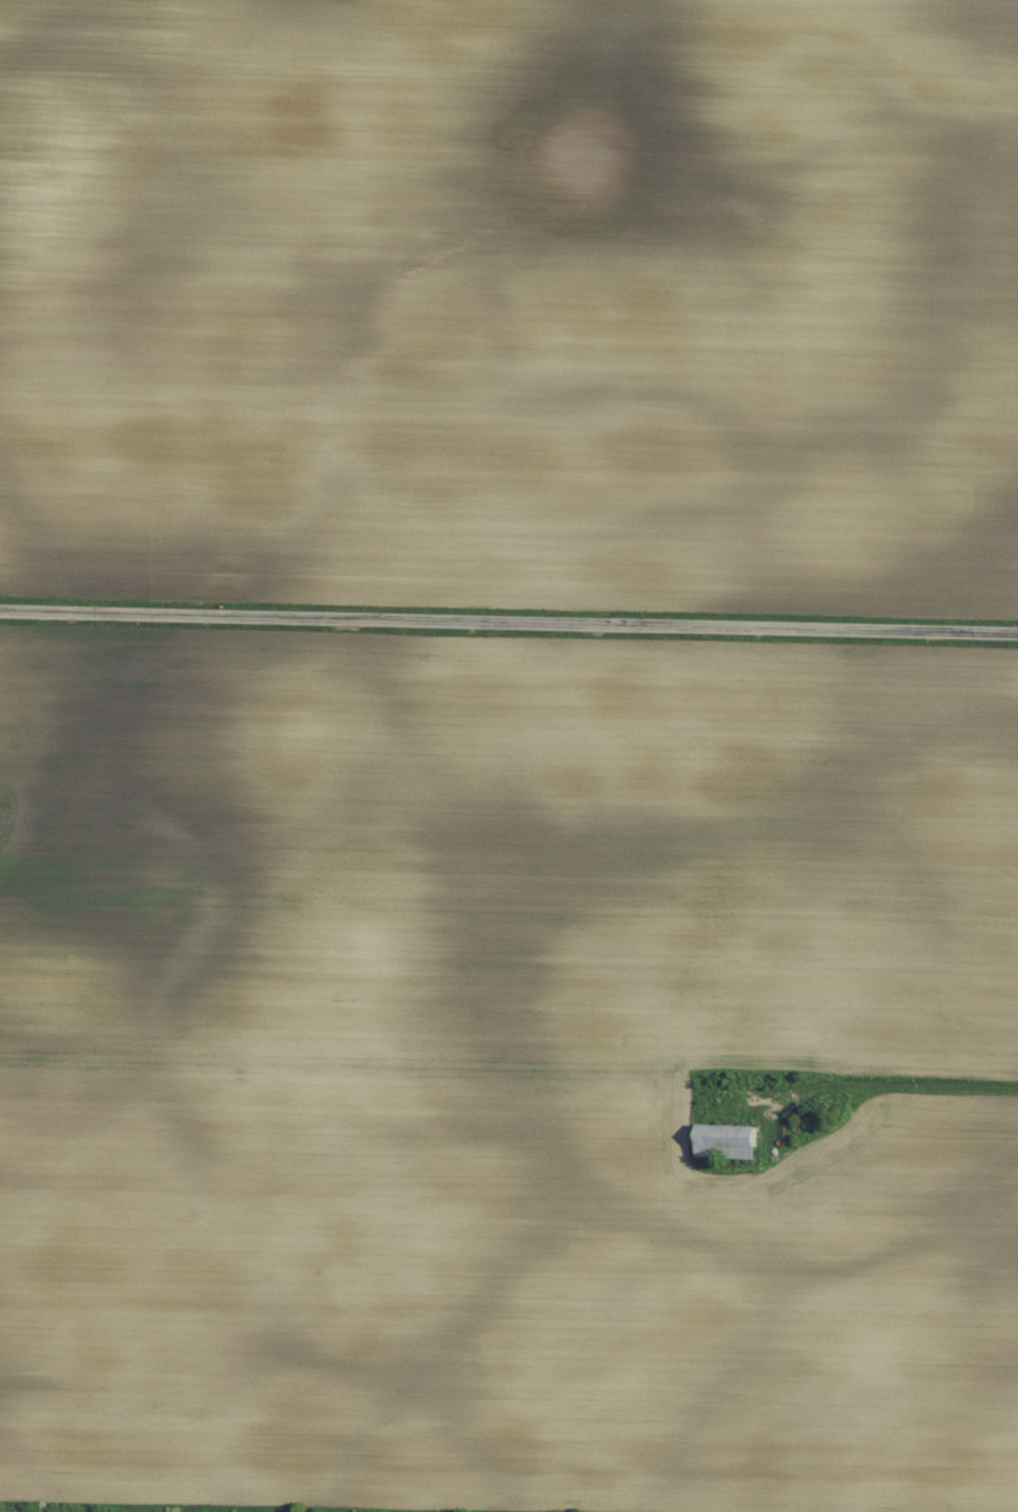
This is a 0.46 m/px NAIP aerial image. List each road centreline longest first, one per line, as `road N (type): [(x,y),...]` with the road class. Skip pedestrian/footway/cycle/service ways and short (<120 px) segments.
road 1 (residential): [(1017,632),(0,611)]
road 2 (residential): [(1017,1090),(824,1088),(727,1106)]

